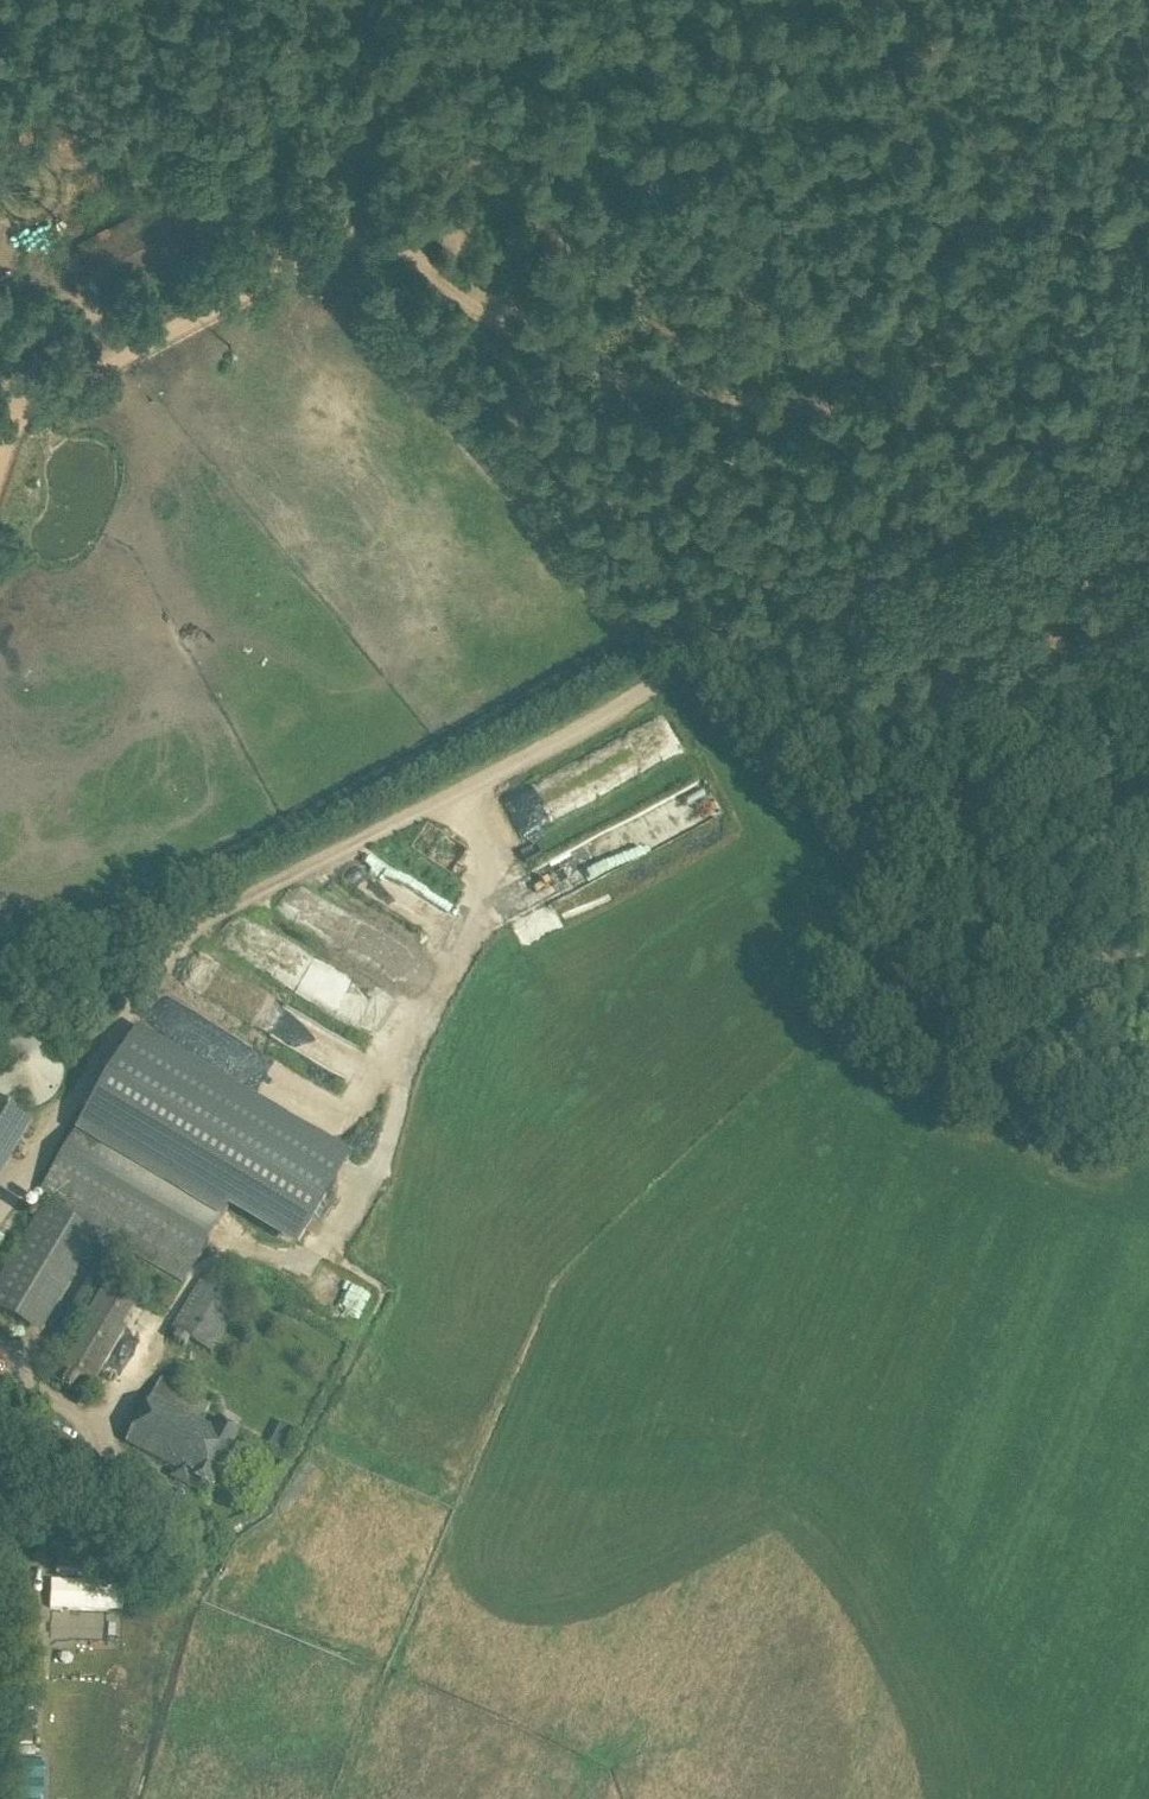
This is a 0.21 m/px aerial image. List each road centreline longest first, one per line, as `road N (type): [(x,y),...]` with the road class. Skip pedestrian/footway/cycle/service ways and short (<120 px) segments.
road 1 (track): [(195,925),(566,733),(724,637),(1091,457)]
road 2 (track): [(494,321),(575,362),(661,387),(839,416),(986,421)]
road 3 (track): [(369,239),(303,263),(26,410),(0,456)]
road 4 (track): [(0,1211),(169,950),(195,925)]
road 5 (track): [(0,1605),(47,1552),(90,1439),(75,1411),(0,1364)]
road 6 (track): [(0,1019),(123,950),(195,925)]
road 7 (track): [(369,239),(494,321)]

